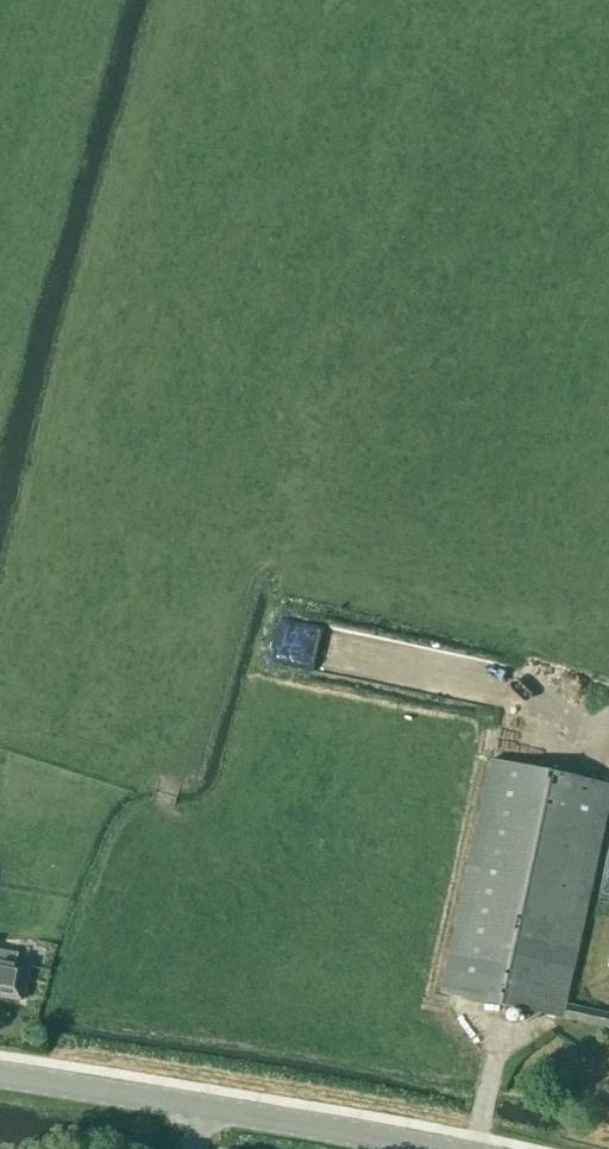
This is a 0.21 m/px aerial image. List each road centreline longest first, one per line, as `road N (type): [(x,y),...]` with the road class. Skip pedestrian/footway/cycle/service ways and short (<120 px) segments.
road 1 (tertiary): [(429,1148),(0,1078)]

